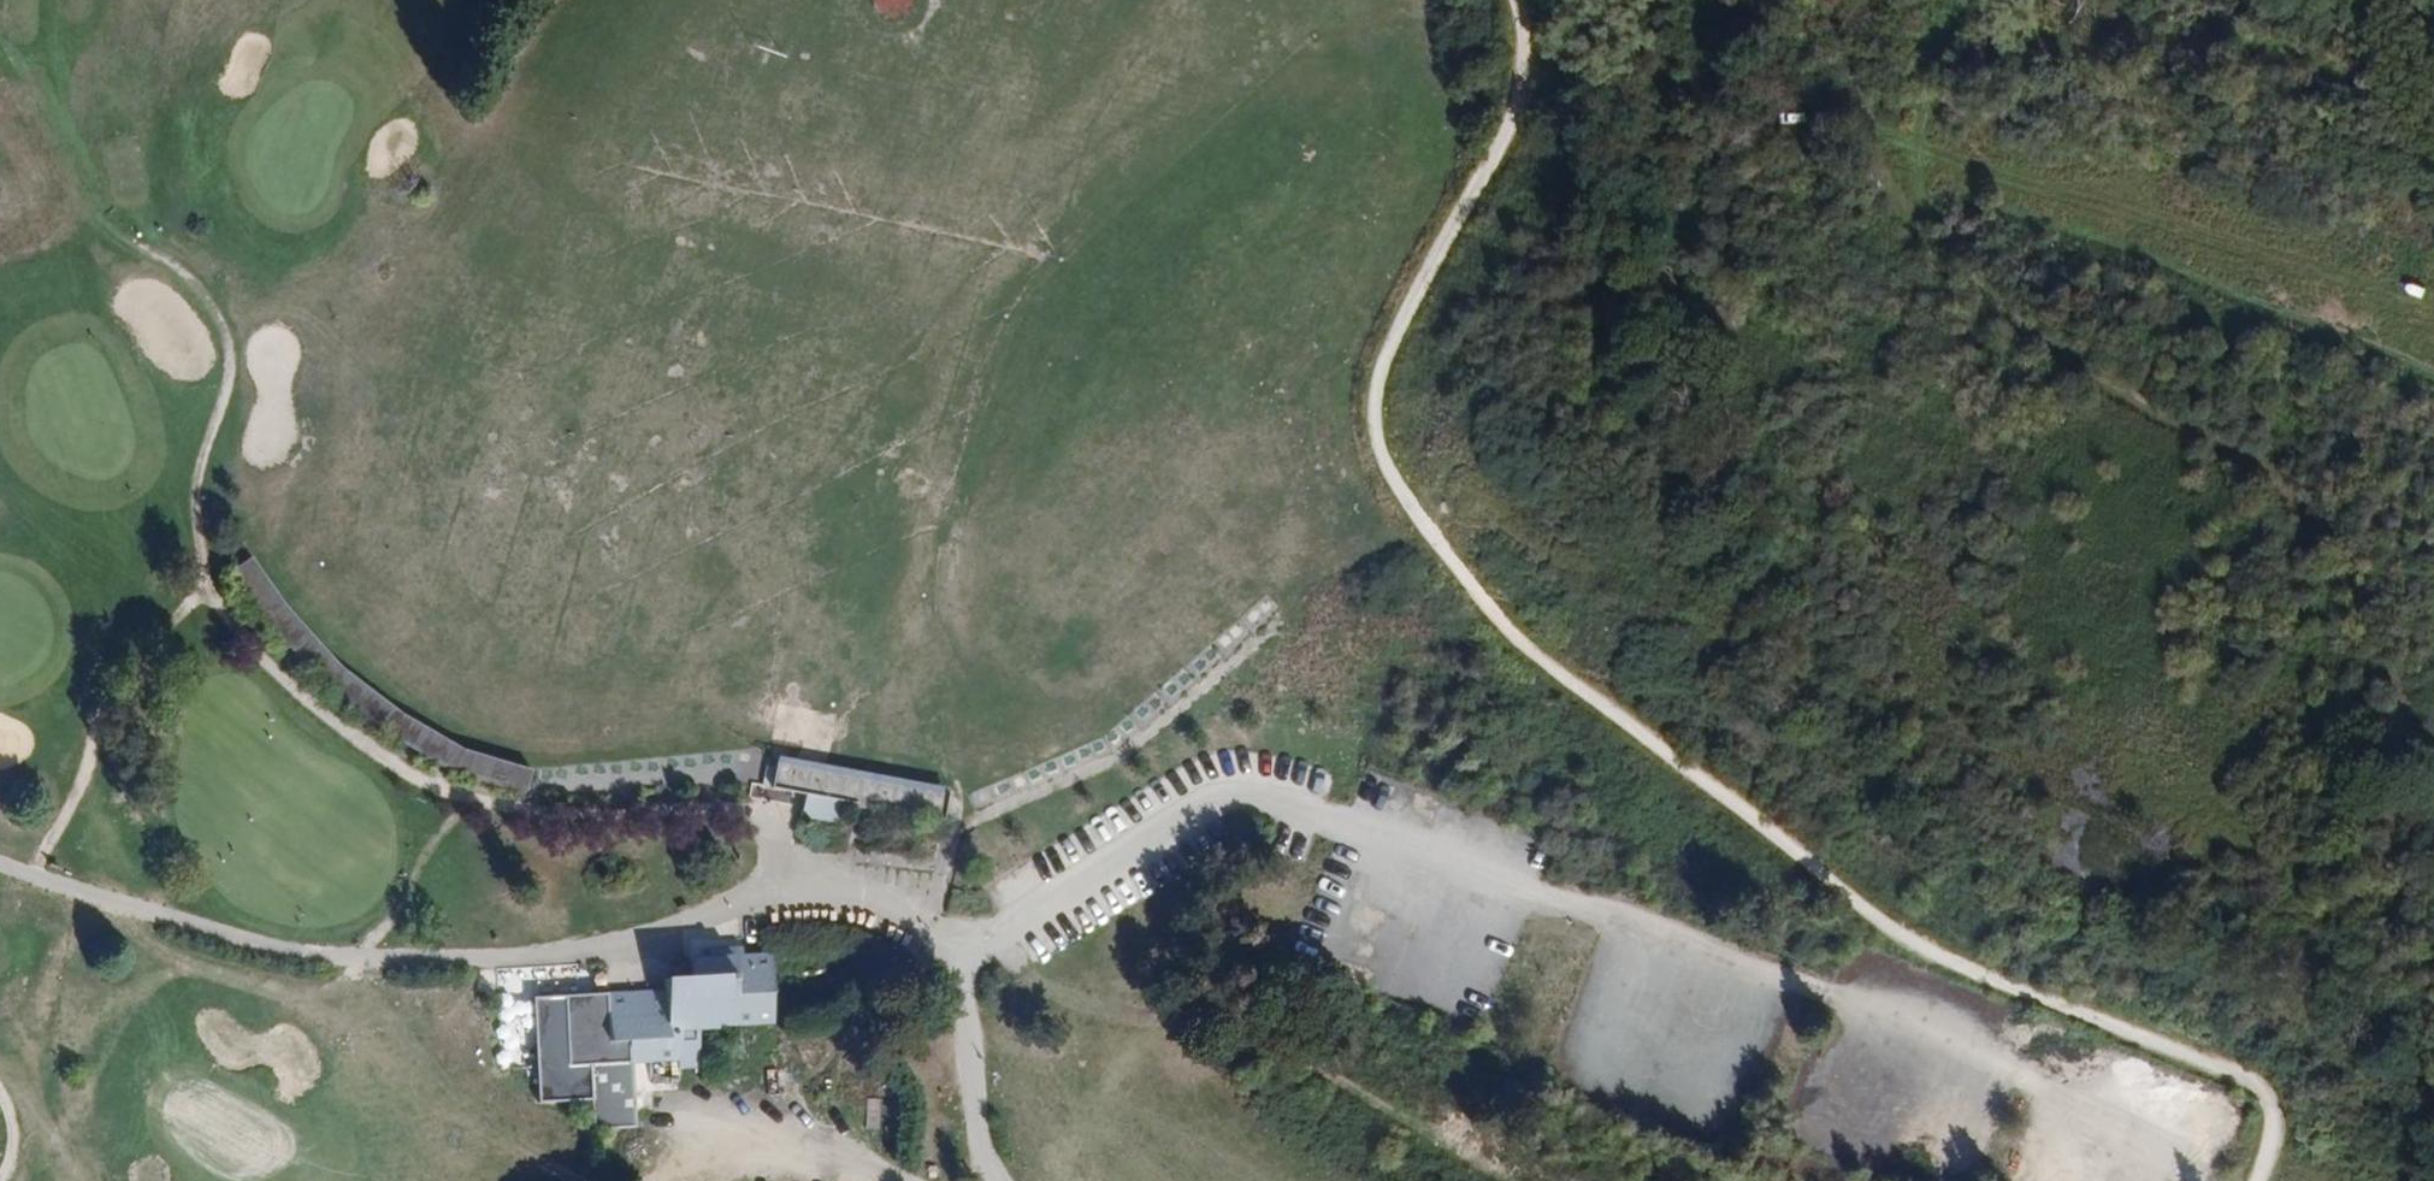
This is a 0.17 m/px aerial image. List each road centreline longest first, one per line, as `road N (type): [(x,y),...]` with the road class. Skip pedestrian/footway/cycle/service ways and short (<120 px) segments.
road 1 (residential): [(709,912),(742,896),(820,887),(924,918),(957,955),(991,1180)]

